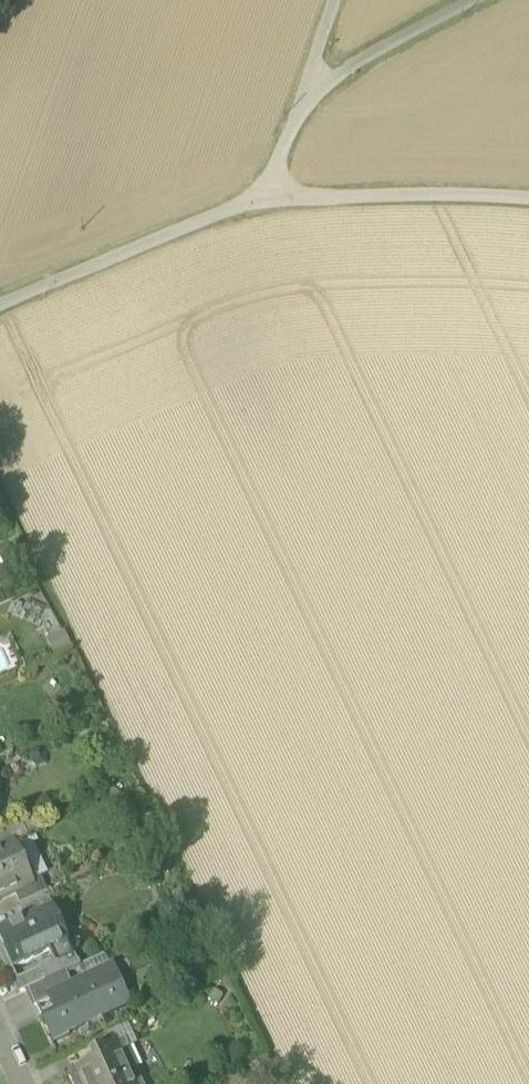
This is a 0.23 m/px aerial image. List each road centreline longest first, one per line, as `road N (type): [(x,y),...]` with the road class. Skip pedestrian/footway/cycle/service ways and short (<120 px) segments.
road 1 (unclassified): [(0,304),(263,202)]
road 2 (unclassified): [(263,202),(528,194)]

